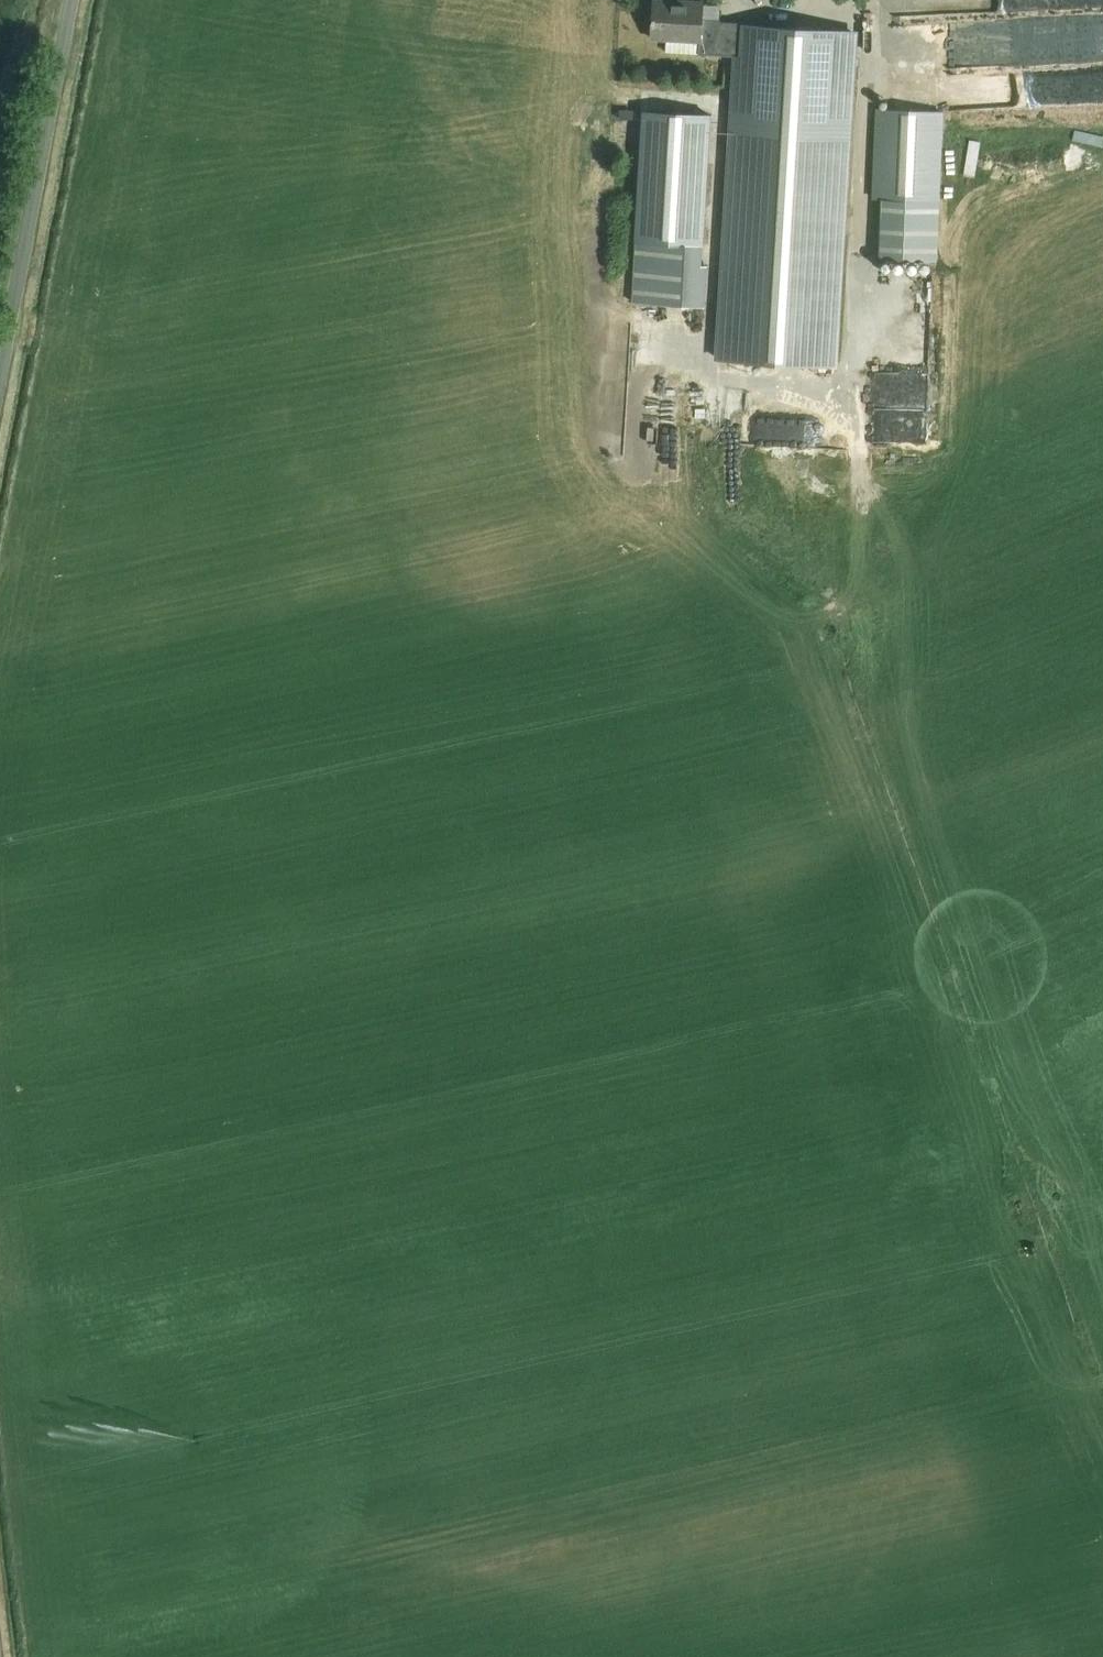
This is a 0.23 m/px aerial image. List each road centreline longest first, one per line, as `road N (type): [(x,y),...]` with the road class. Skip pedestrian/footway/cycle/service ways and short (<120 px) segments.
road 1 (unclassified): [(0,376),(70,0)]

